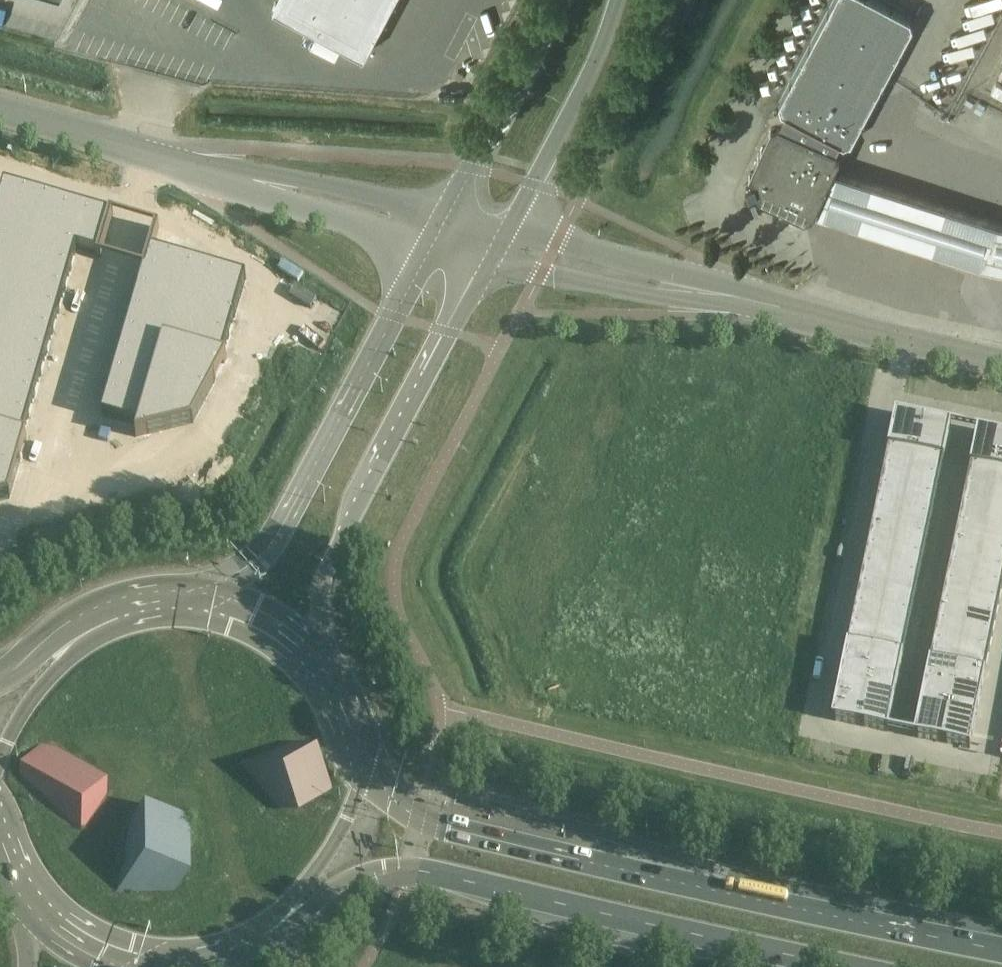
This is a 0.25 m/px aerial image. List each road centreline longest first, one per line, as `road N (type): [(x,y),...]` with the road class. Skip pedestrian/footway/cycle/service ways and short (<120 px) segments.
road 1 (trunk): [(1001,949),(449,830),(418,820),(364,761)]
road 2 (trunk): [(309,908),(386,874),(436,874),(848,966)]
road 3 (secondary): [(325,674),(319,621),(328,563),(487,267)]
road 4 (secondary): [(424,249),(276,544),(227,583),(188,598)]
road 5 (unclassified): [(487,267),(657,297),(788,308)]
road 6 (unclassified): [(444,211),(155,155)]
road 7 (unclassified): [(788,308),(510,226)]
road 8 (unclassified): [(155,155),(424,249)]
road 9 (secondary): [(510,226),(595,63),(618,0)]
road 10 (secondary): [(563,0),(444,211)]
road 11 (unclassified): [(1001,362),(788,308)]
road 12 (unclassified): [(155,155),(0,111)]
road 13 (trunk): [(325,674),(269,625),(188,598)]
road 14 (trunk): [(309,908),(351,828),(364,761)]
road 15 (trunk): [(75,631),(0,761)]
road 16 (trunk): [(193,966),(254,948),(309,908)]
road 17 (trunk): [(30,904),(101,955),(139,966)]

